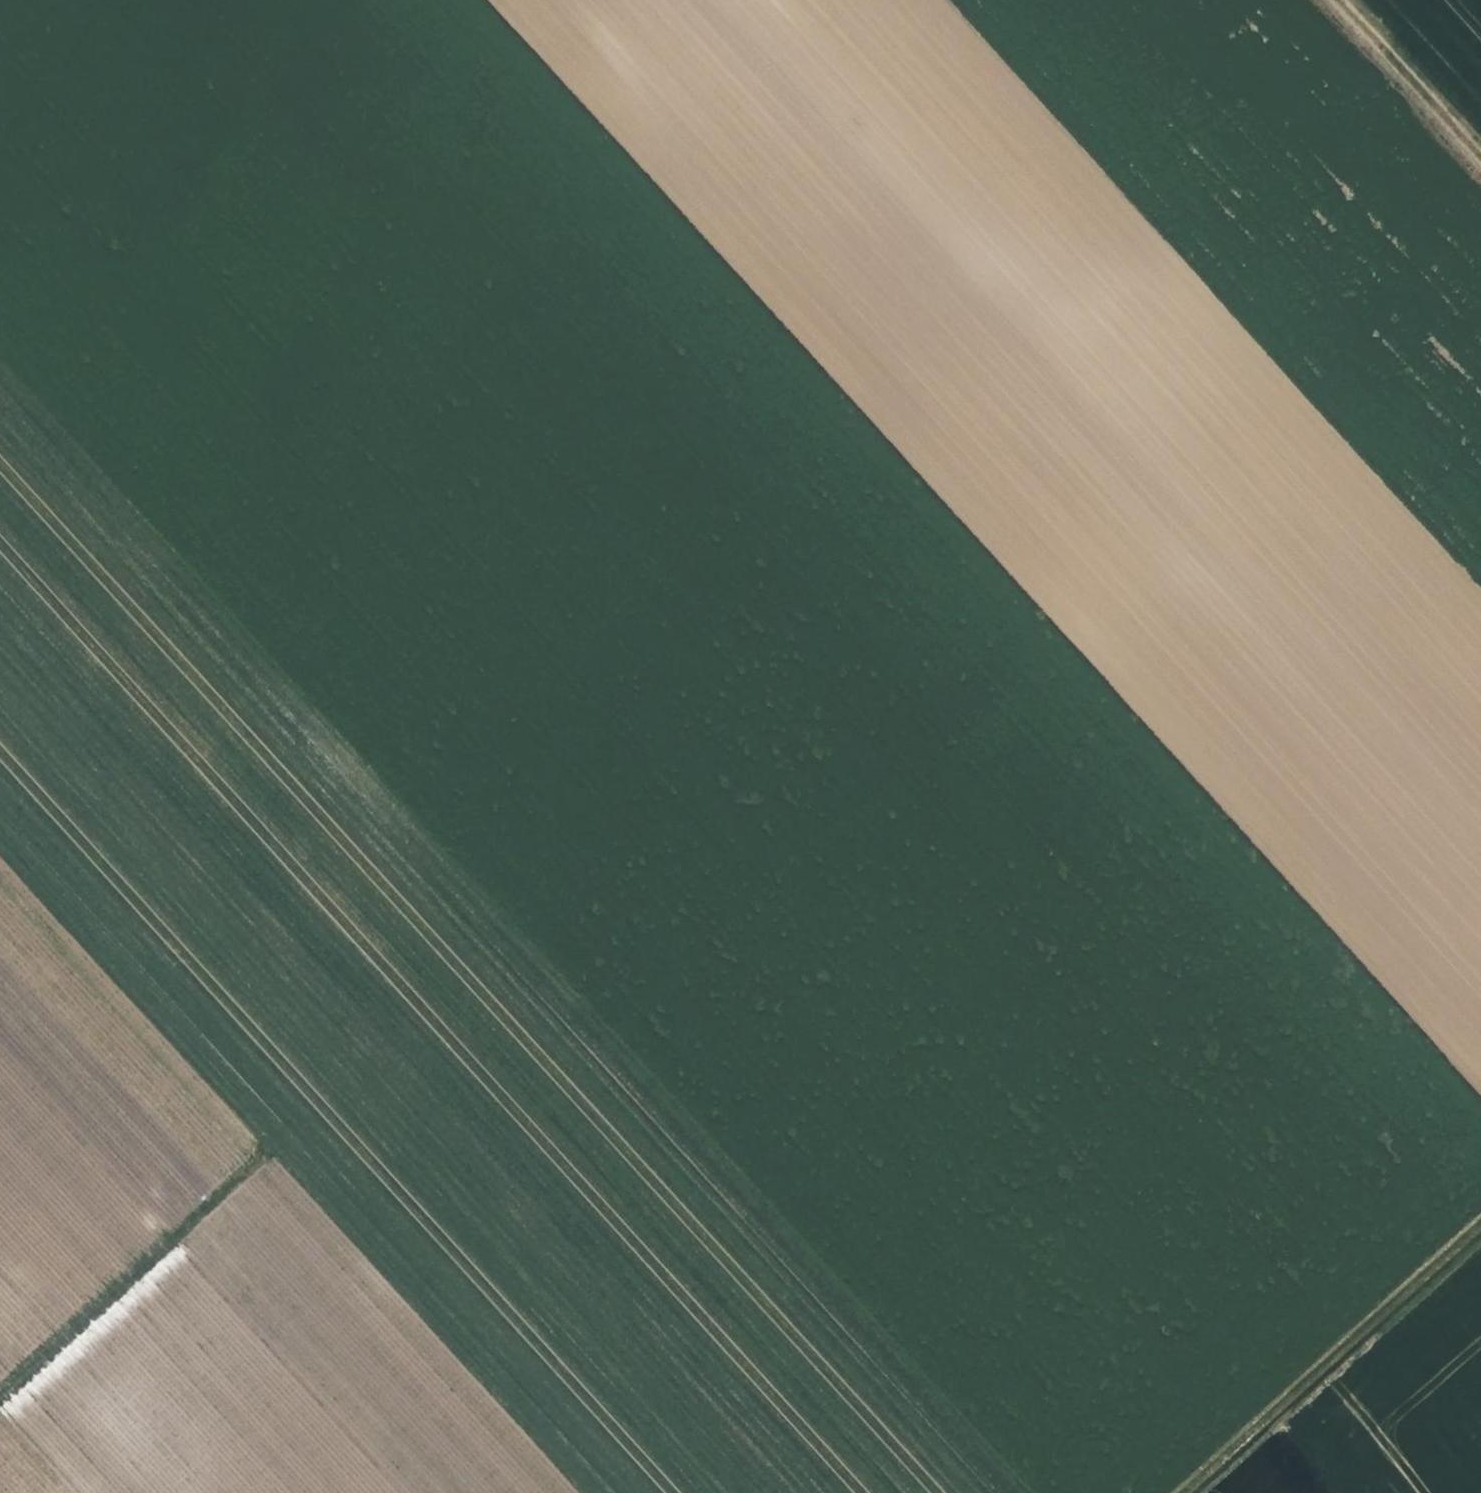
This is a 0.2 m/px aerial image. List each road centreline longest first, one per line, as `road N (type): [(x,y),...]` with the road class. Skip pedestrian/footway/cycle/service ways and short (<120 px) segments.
road 1 (track): [(1185,1492),(1480,1227)]
road 2 (track): [(1480,148),(1347,0)]

